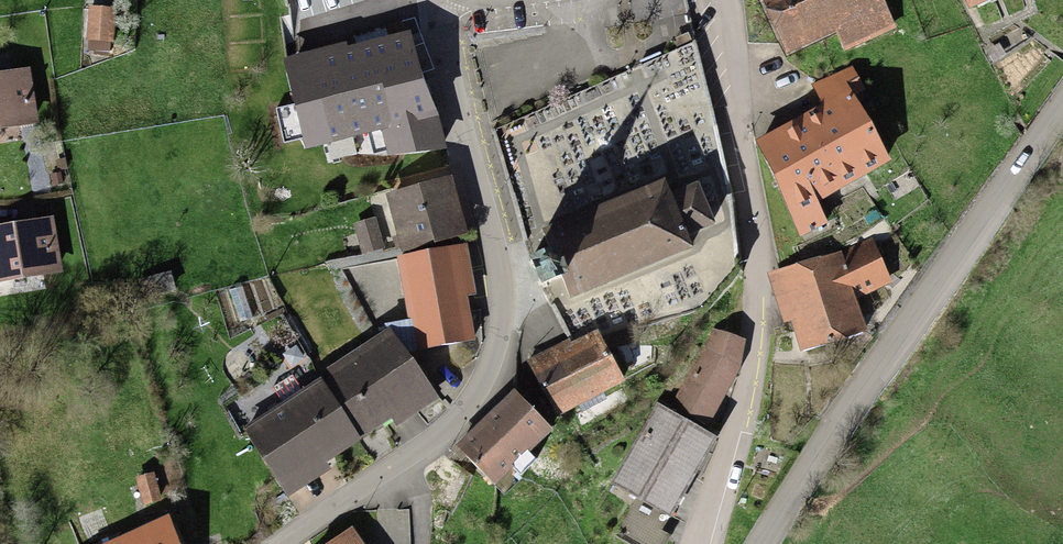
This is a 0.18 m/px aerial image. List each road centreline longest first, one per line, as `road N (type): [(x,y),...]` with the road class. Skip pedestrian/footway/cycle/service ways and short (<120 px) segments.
road 1 (residential): [(446,0),(441,26),(501,294),(496,356),(441,429),(279,543)]
road 2 (residential): [(725,0),(756,293),(749,390),(706,543)]
road 3 (tertiary): [(764,543),(818,451),(1062,106)]

